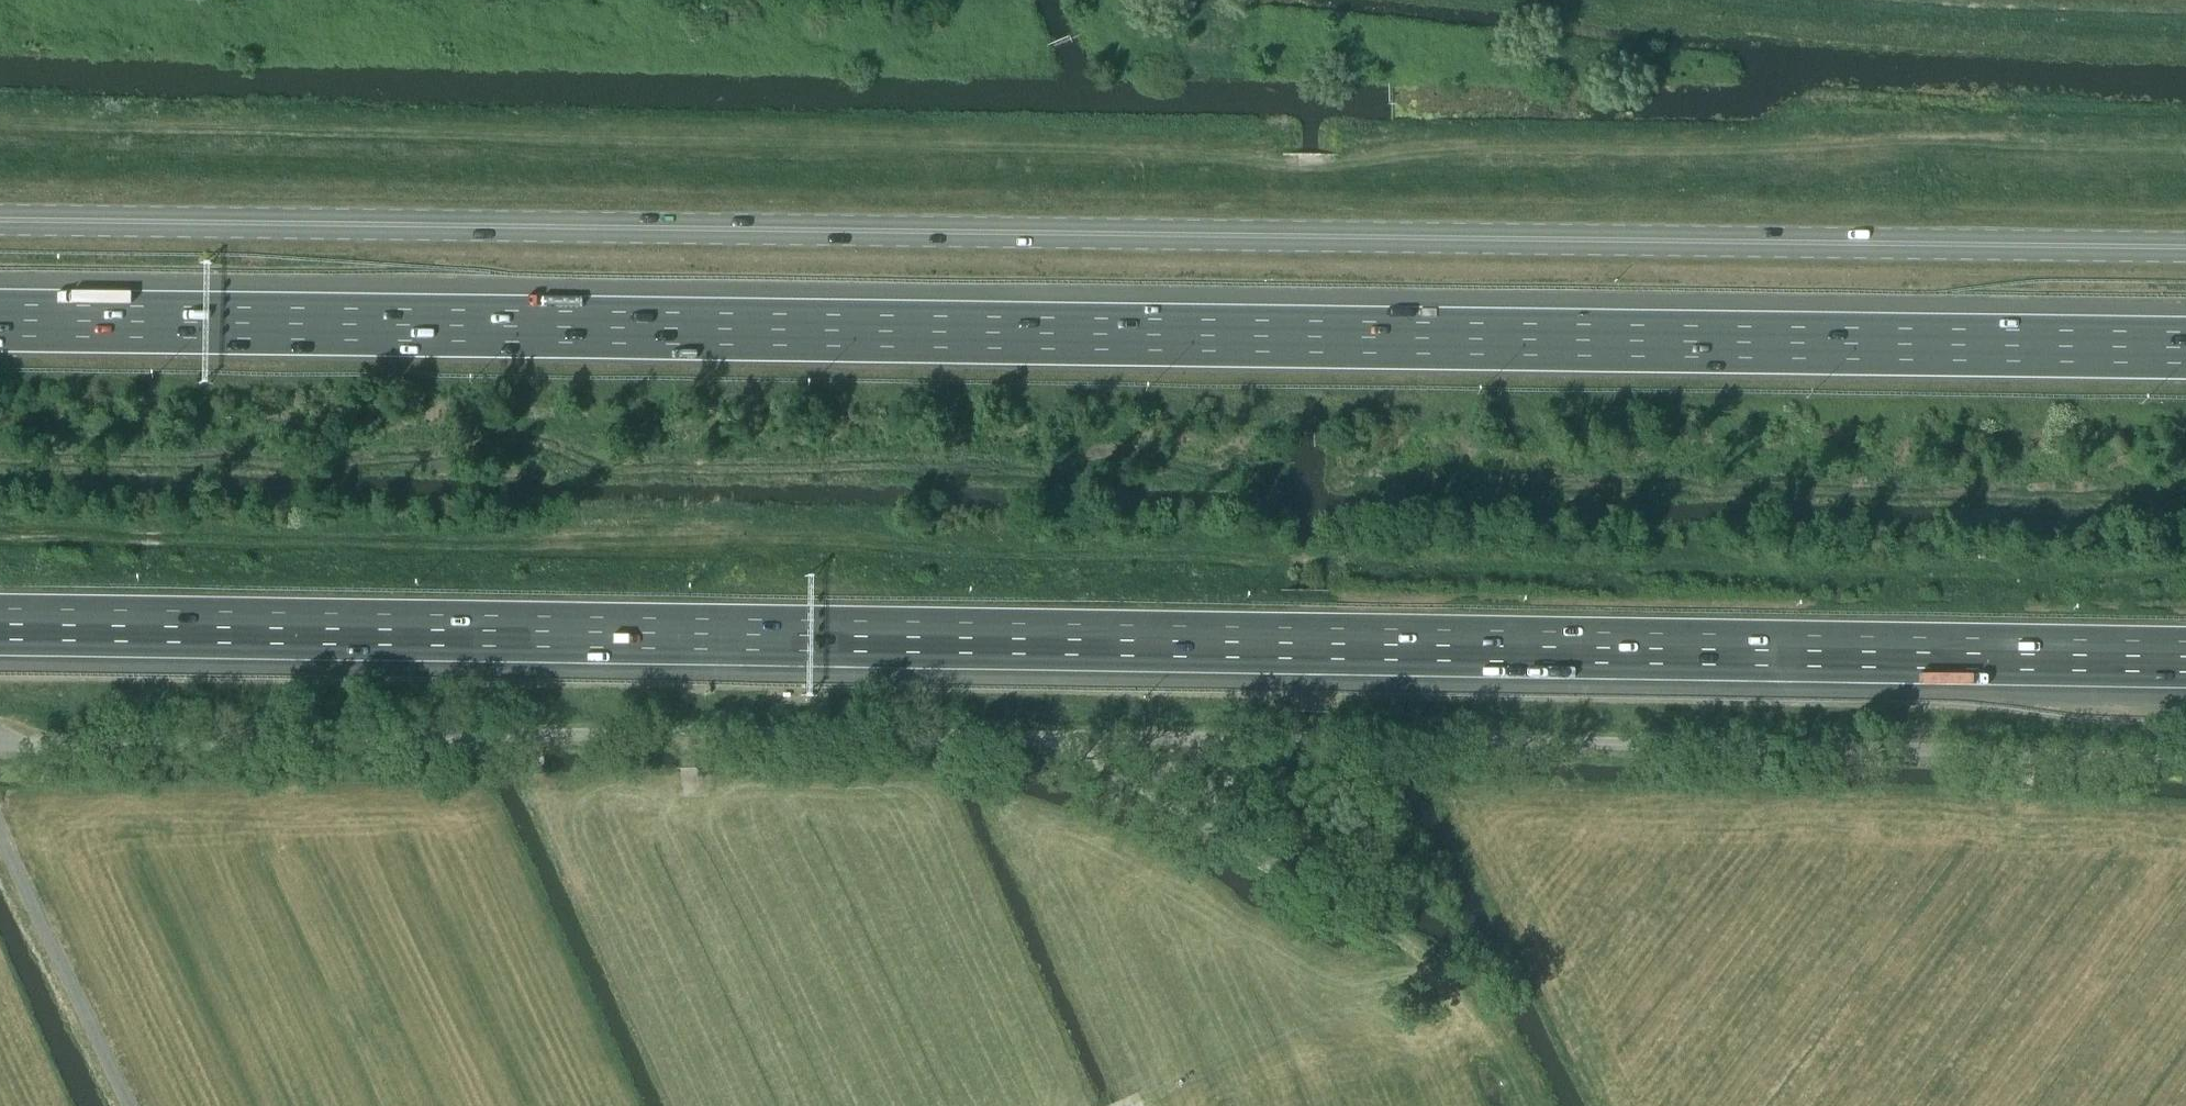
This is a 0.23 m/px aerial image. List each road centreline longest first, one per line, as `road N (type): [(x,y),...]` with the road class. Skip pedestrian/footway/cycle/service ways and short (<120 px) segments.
road 1 (track): [(0,129),(1235,157),(1279,166),(1387,158),(2185,147)]
road 2 (unclassified): [(0,747),(1071,738),(2185,763)]
road 3 (motorway): [(0,625),(2185,659)]
road 4 (motorway): [(2185,349),(0,321)]
road 5 (secondary): [(2185,249),(0,224)]
road 6 (track): [(1532,1105),(1471,997),(1289,879)]
road 7 (track): [(1258,860),(1101,765),(1071,738)]

